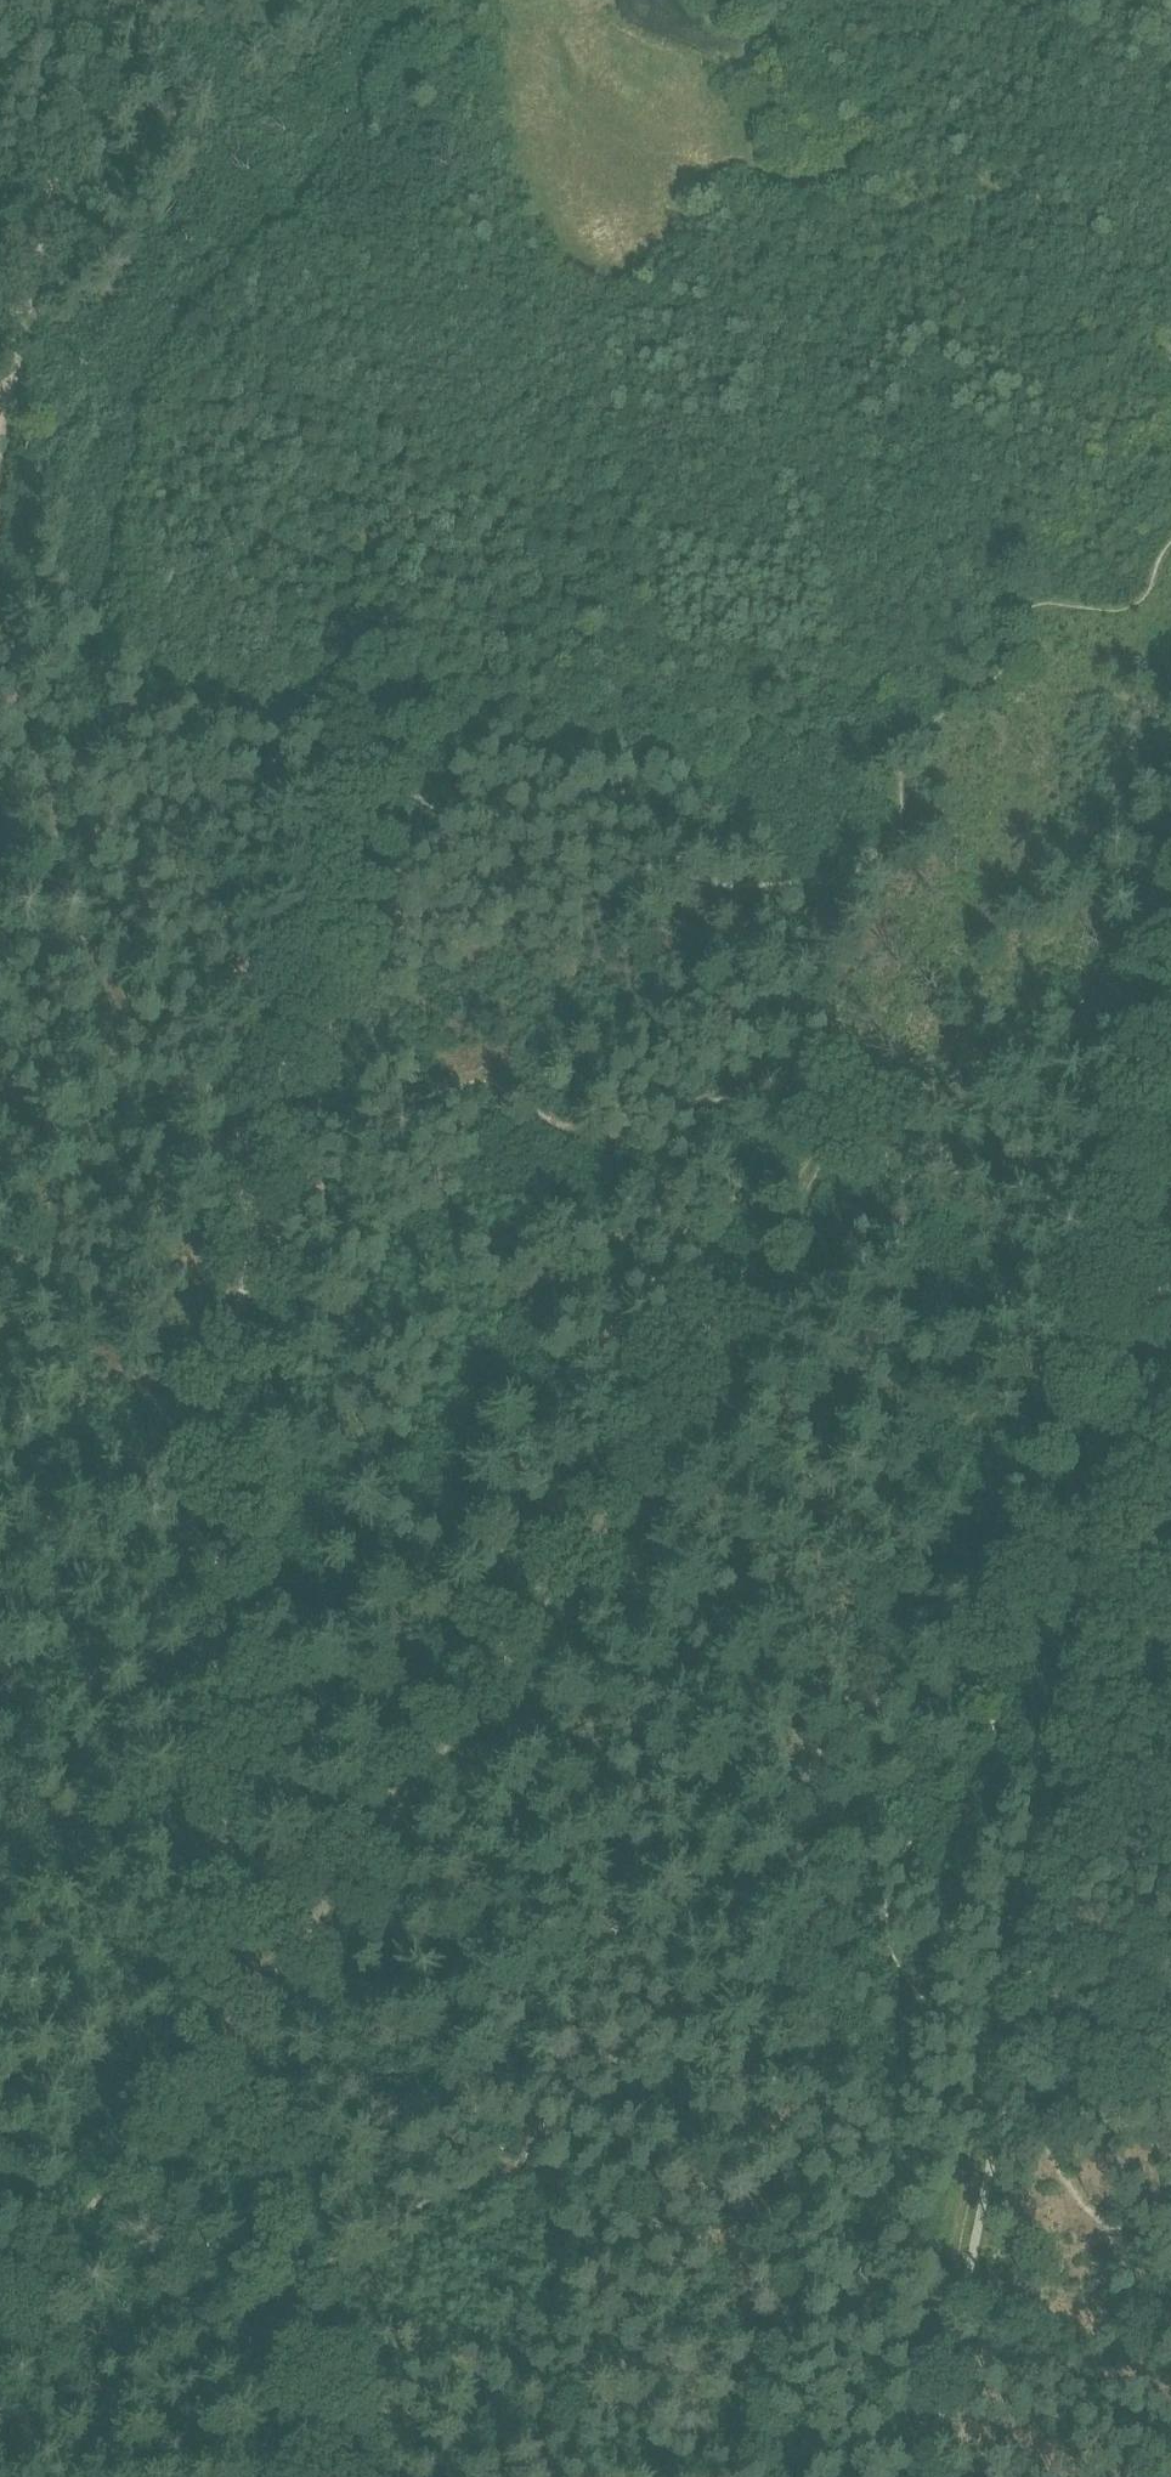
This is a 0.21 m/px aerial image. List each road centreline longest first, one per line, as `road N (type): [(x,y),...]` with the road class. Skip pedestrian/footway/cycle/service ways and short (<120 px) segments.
road 1 (track): [(1144,1317),(911,2476)]
road 2 (track): [(0,425),(83,0)]
road 3 (track): [(1170,1176),(1144,1317)]

